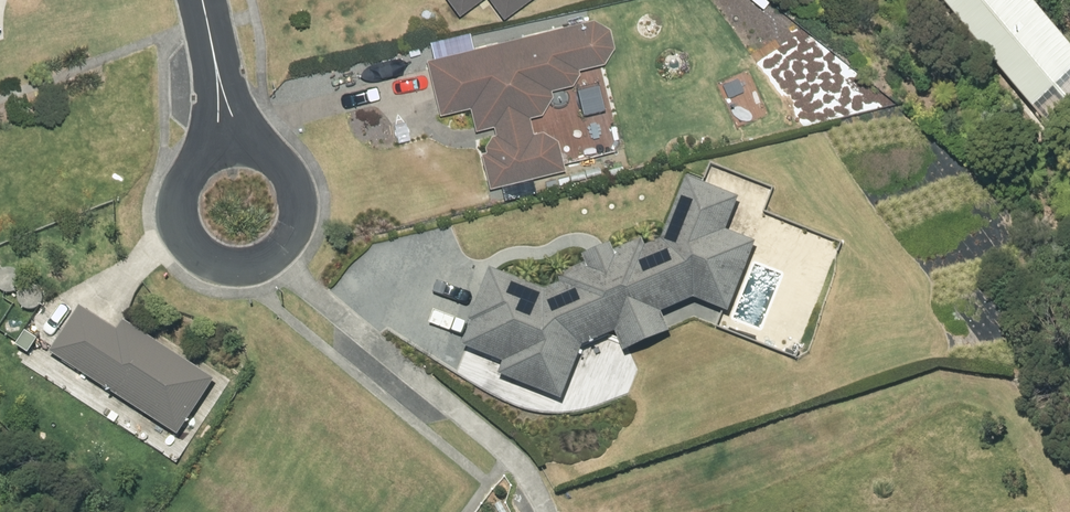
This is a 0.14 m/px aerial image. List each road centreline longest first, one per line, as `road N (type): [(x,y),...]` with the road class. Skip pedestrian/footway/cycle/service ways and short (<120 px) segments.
road 1 (residential): [(221,83),(244,134),(292,195),(294,214),(280,248),(248,267),(229,268),(195,251),(179,217),(211,133)]

